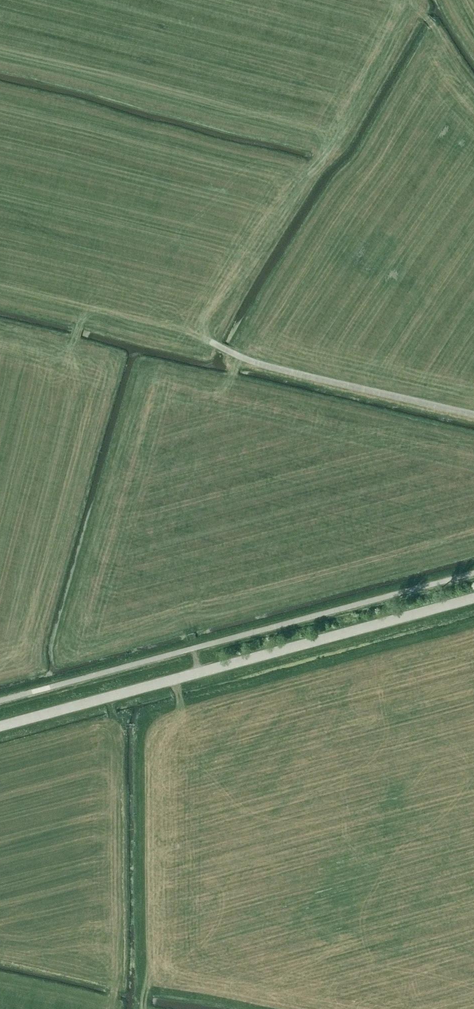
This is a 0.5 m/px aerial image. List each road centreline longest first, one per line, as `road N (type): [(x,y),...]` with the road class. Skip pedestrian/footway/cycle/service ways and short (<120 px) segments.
road 1 (tertiary): [(0,726),(473,598)]
road 2 (track): [(473,414),(212,345)]

